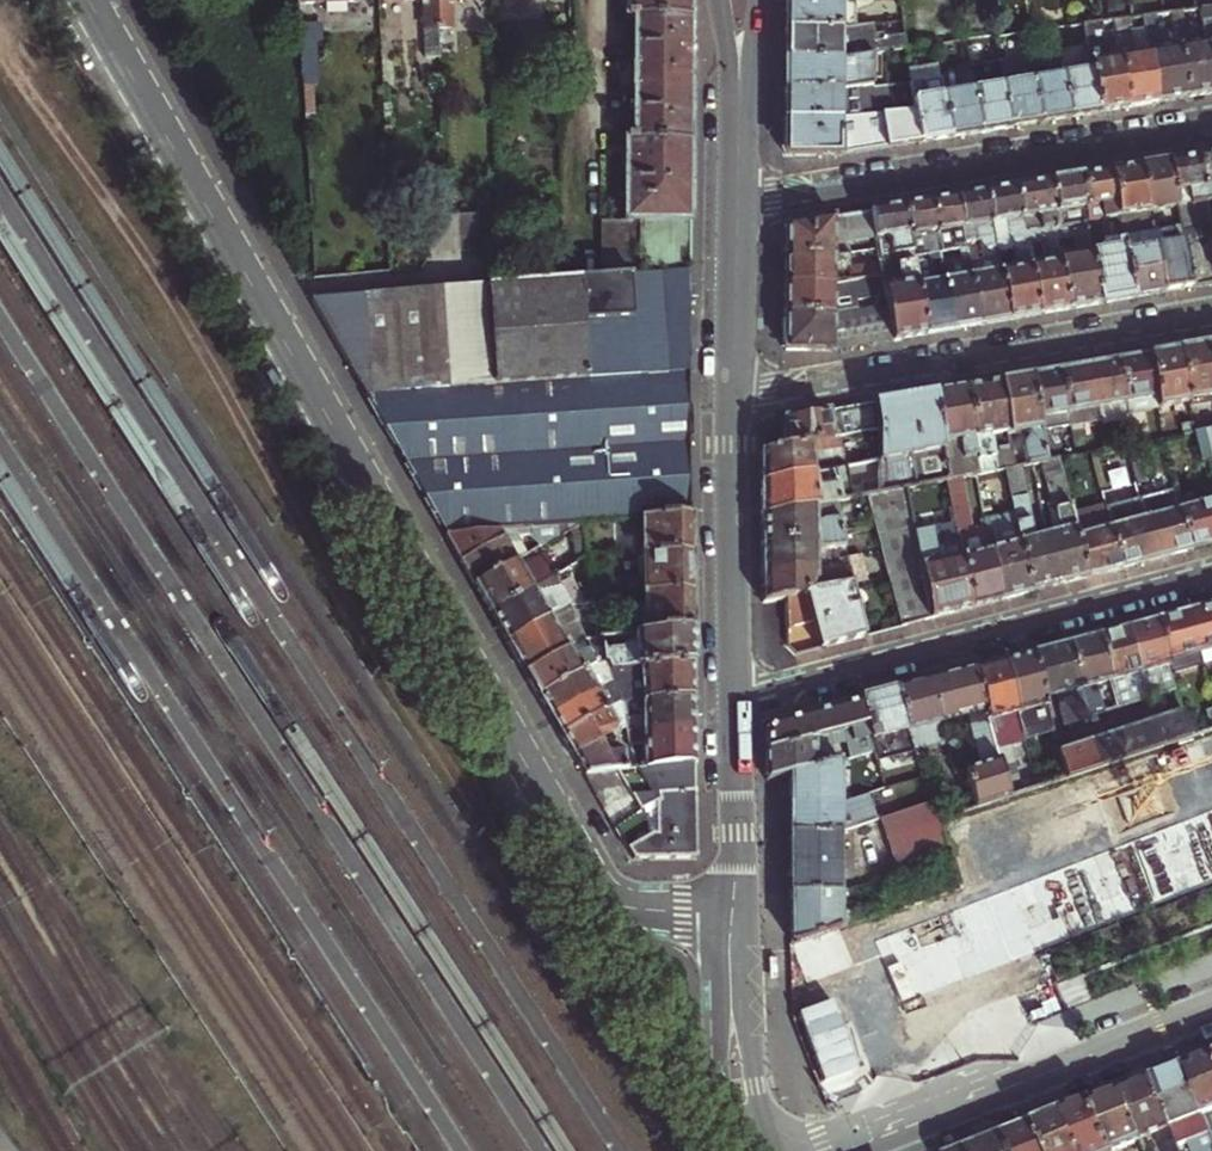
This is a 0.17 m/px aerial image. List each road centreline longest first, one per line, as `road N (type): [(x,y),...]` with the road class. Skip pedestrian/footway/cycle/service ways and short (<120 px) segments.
road 1 (residential): [(735,912),(628,904),(591,876),(89,0)]
road 2 (residential): [(736,704),(1211,571)]
road 3 (residential): [(1211,318),(734,397)]
road 4 (residential): [(739,204),(1211,130)]
road 5 (residential): [(832,1150),(1211,1006)]
road 6 (tertiary): [(734,397),(736,704)]
road 7 (tertiary): [(735,912),(740,1063),(759,1150)]
road 8 (tertiary): [(736,704),(735,912)]
road 9 (tertiary): [(740,0),(739,204)]
road 10 (tertiary): [(739,204),(734,397)]

